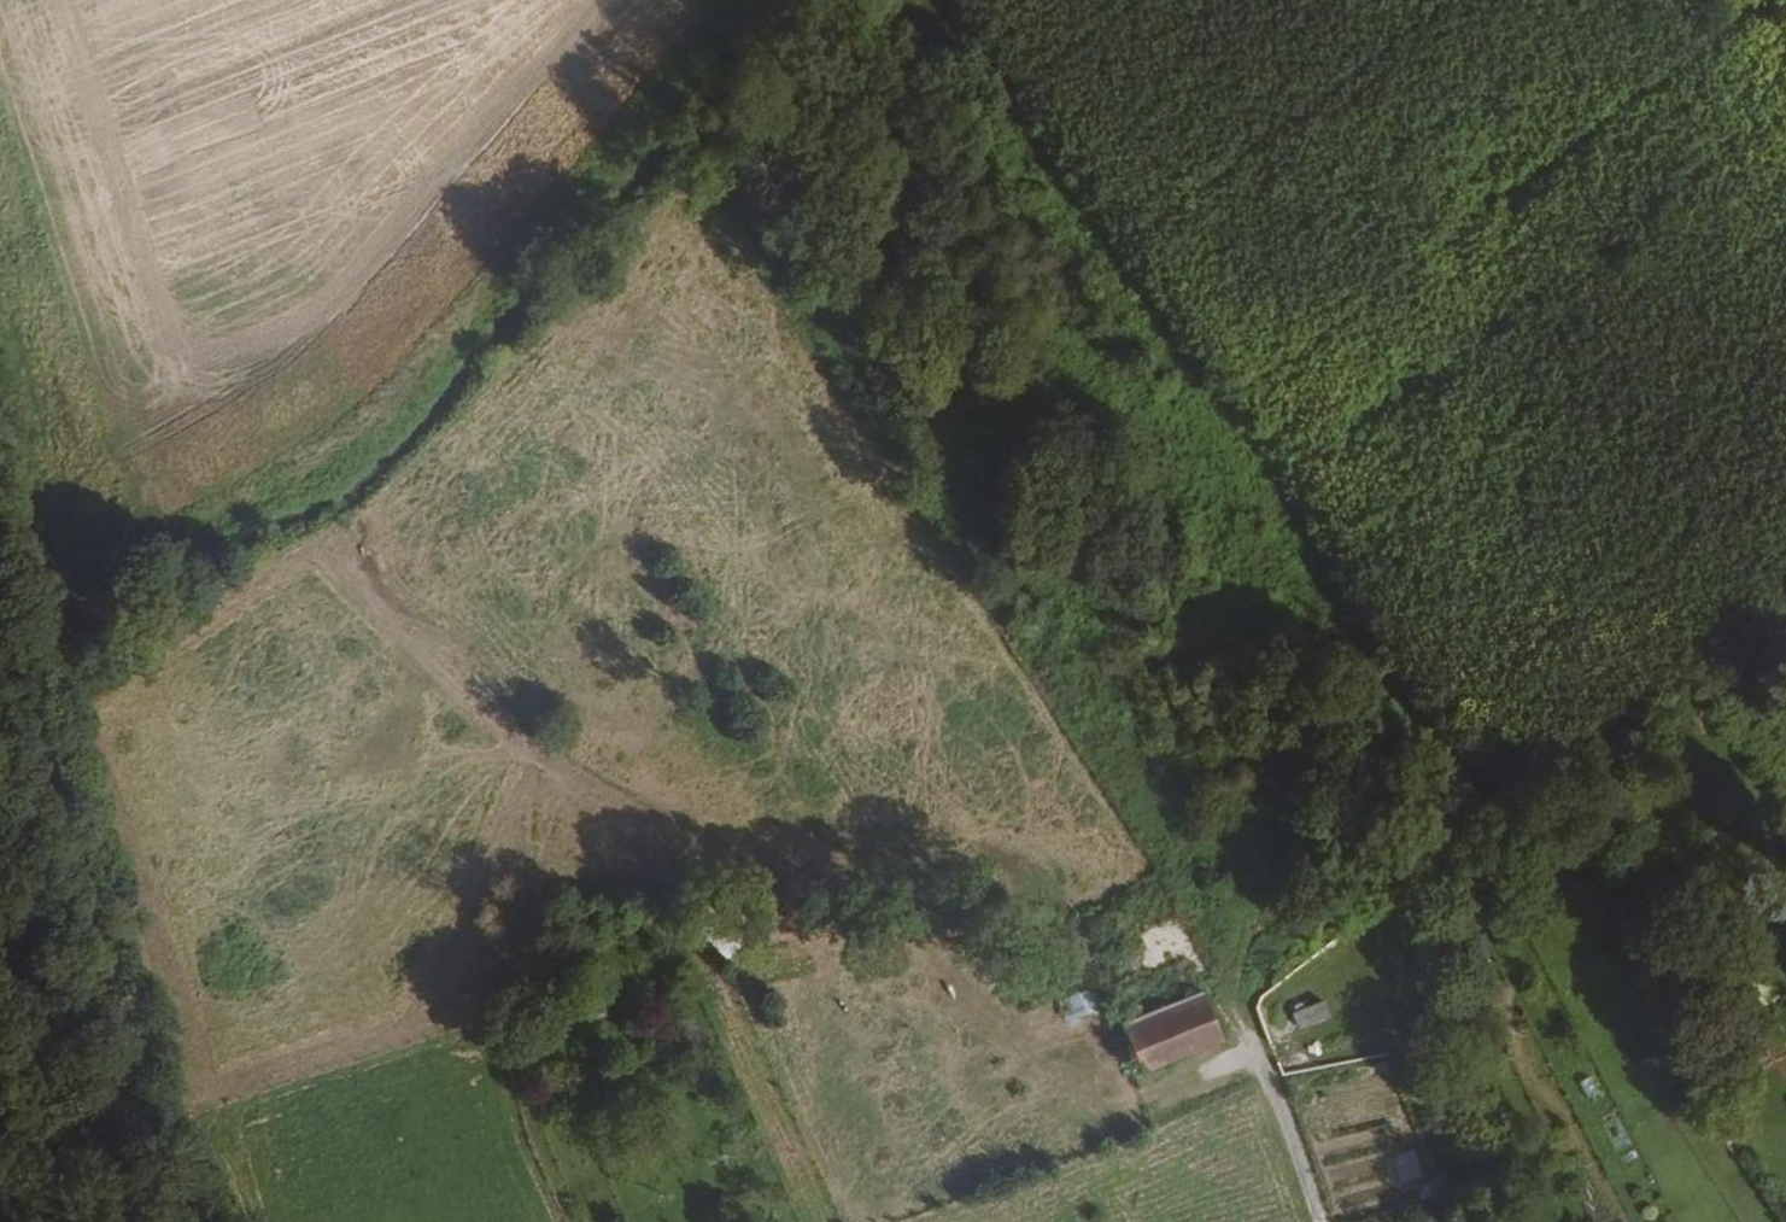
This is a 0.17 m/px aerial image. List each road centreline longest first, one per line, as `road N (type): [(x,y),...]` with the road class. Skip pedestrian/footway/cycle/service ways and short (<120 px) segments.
road 1 (residential): [(1314,1221),(1256,1040)]

